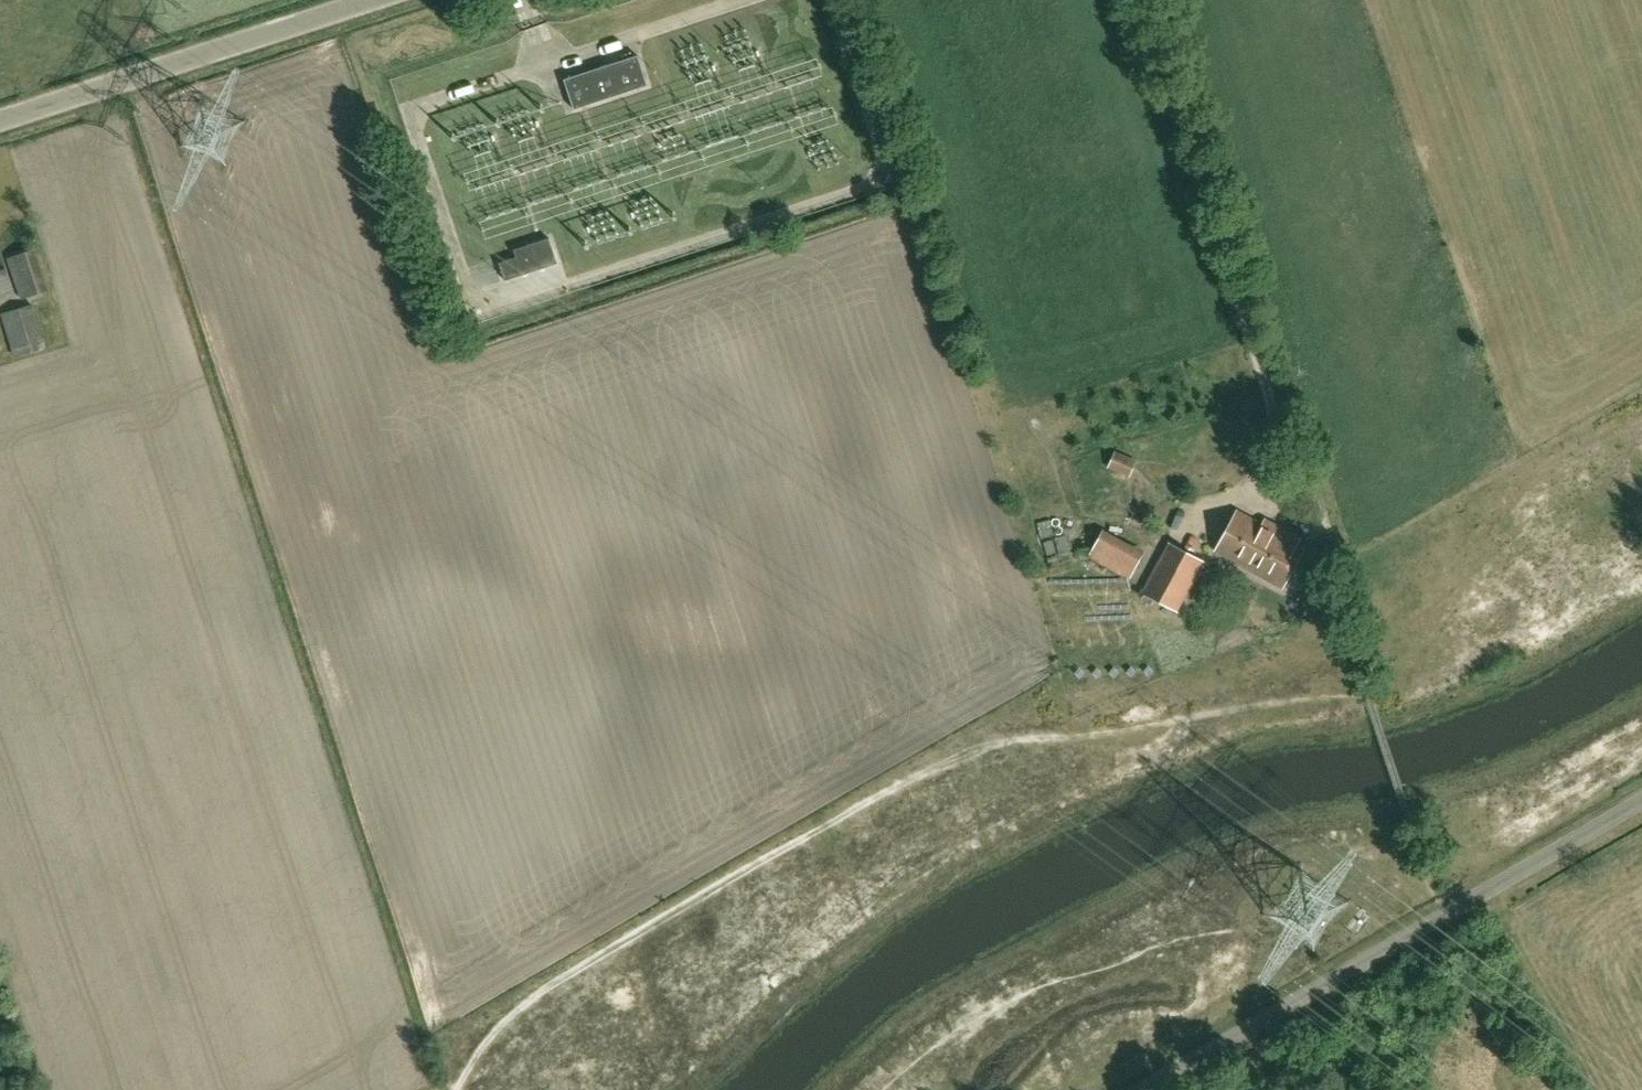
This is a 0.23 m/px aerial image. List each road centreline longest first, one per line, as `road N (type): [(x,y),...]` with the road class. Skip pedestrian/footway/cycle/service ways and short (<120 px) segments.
road 1 (unclassified): [(1156,1089),(1247,1027),(1641,801)]
road 2 (track): [(1277,501),(1287,465),(1147,0)]
road 3 (unclassified): [(0,124),(379,0)]

